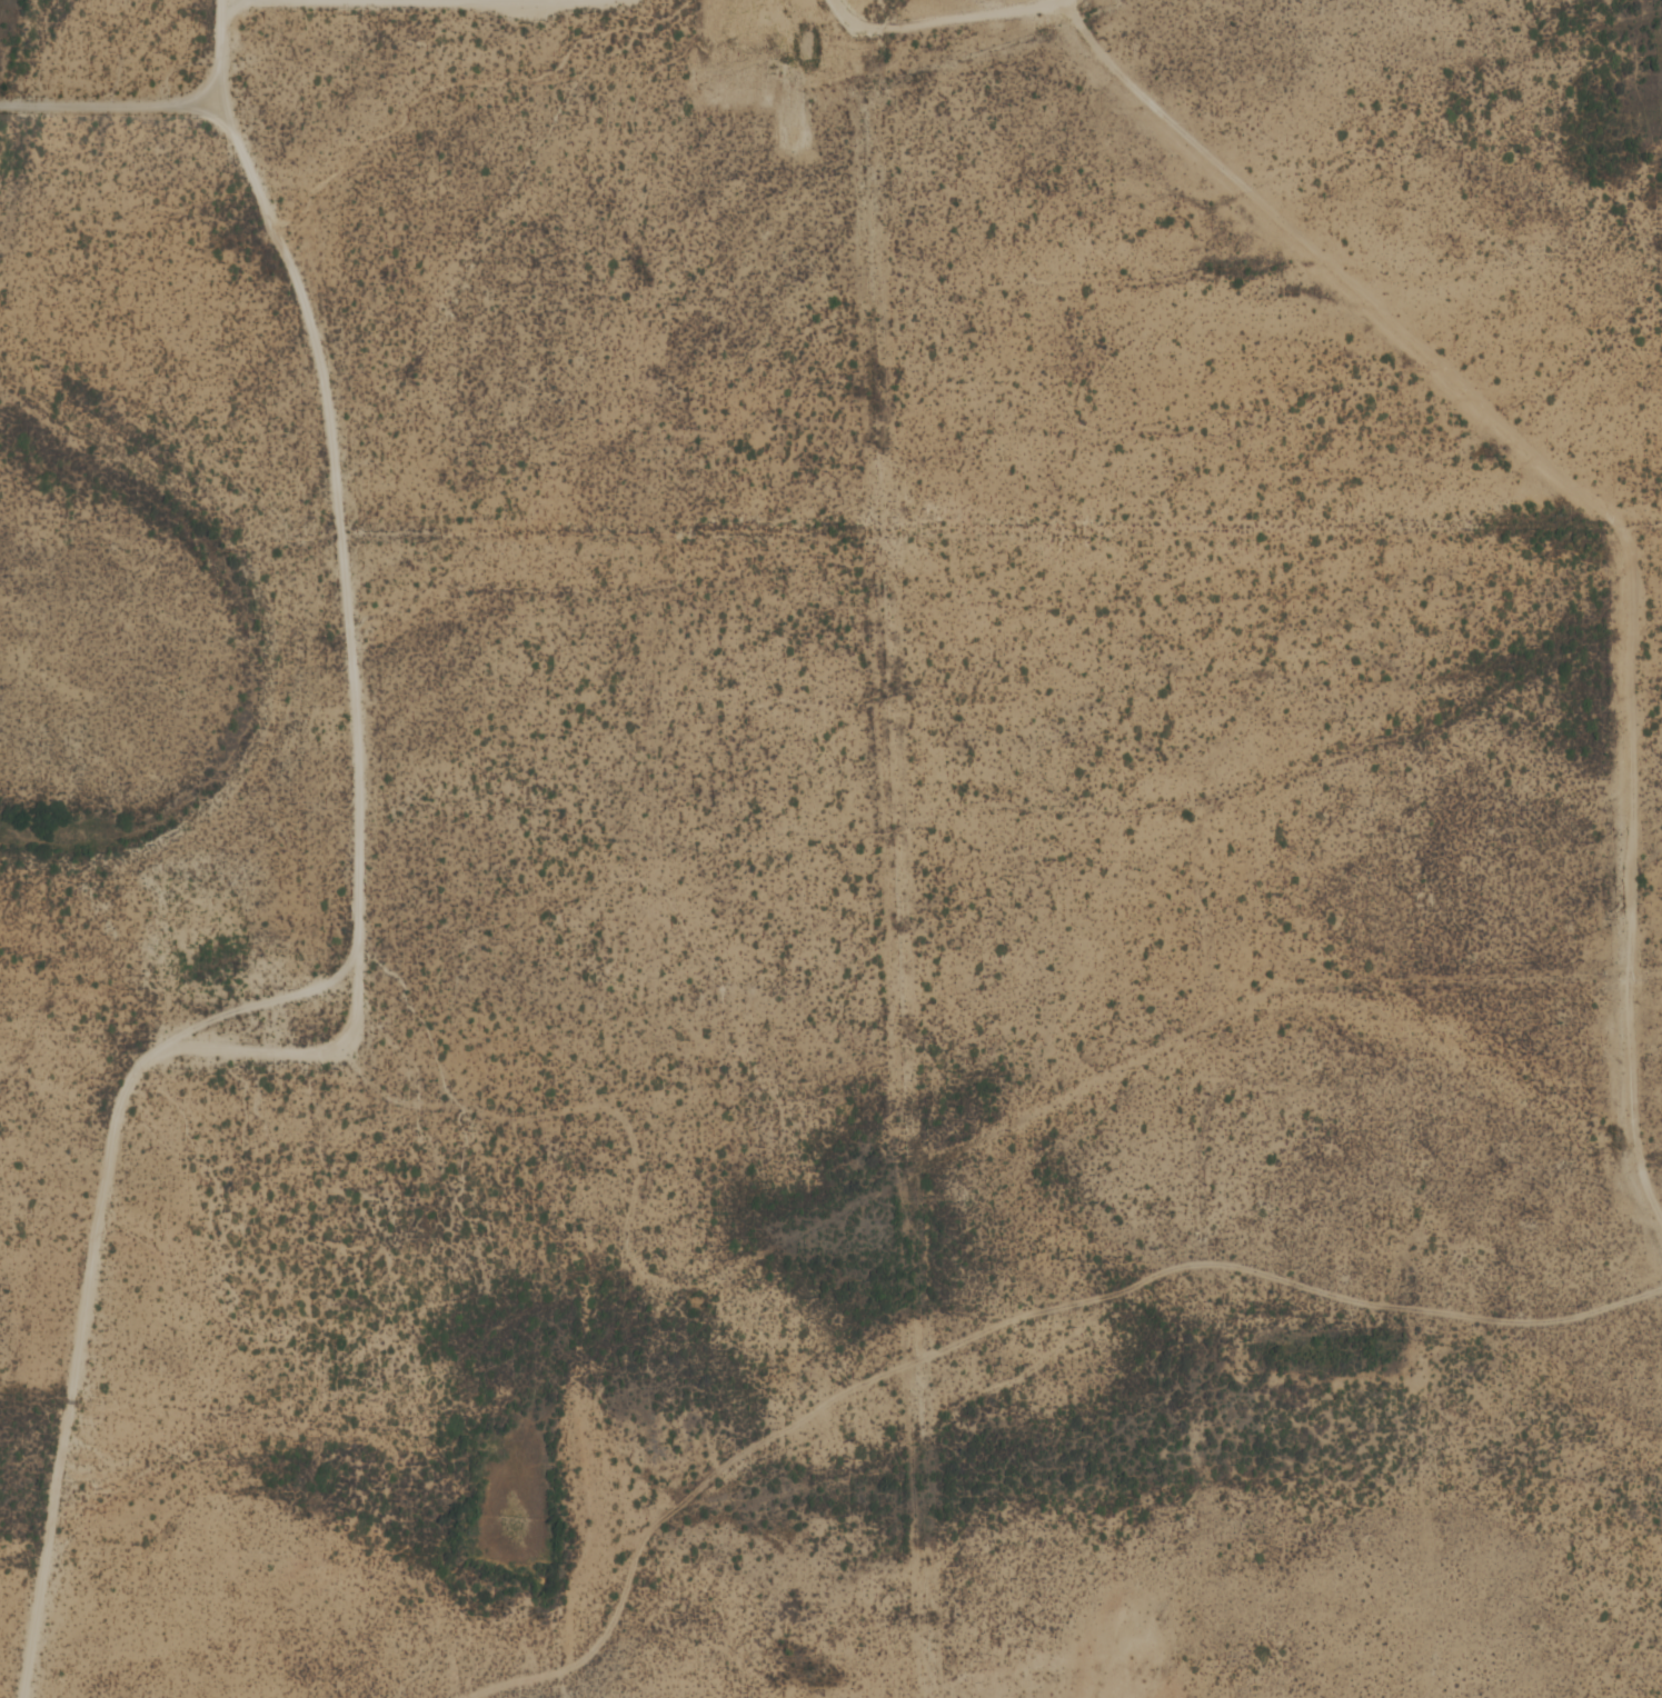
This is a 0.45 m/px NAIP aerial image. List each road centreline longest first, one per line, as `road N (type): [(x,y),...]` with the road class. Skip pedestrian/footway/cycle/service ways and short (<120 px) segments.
road 1 (residential): [(355,987),(359,660),(331,402),(300,279),(239,139),(226,0)]
road 2 (residential): [(23,1697),(127,1082),(207,1016),(355,987)]
road 3 (track): [(1233,1265),(1336,1298),(1434,1314),(1563,1315),(1661,1291)]

